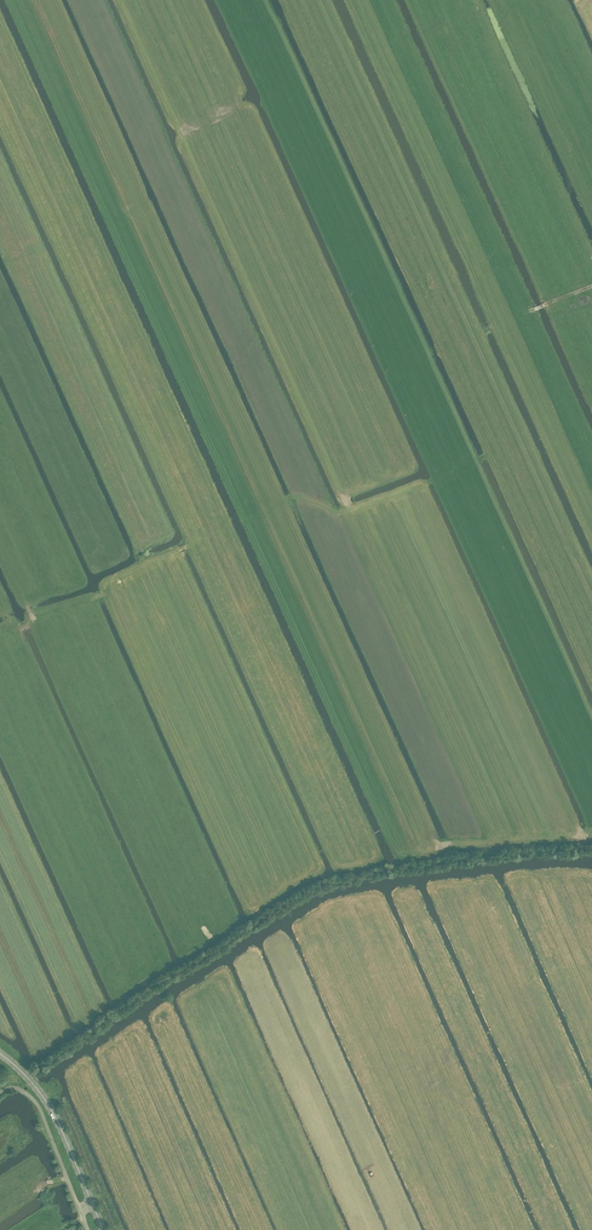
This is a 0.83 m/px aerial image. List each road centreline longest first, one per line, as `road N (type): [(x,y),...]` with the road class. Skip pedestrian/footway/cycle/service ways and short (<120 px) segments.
road 1 (track): [(475,0),(591,254)]
road 2 (secondary): [(90,1201),(51,1110),(0,1054)]

